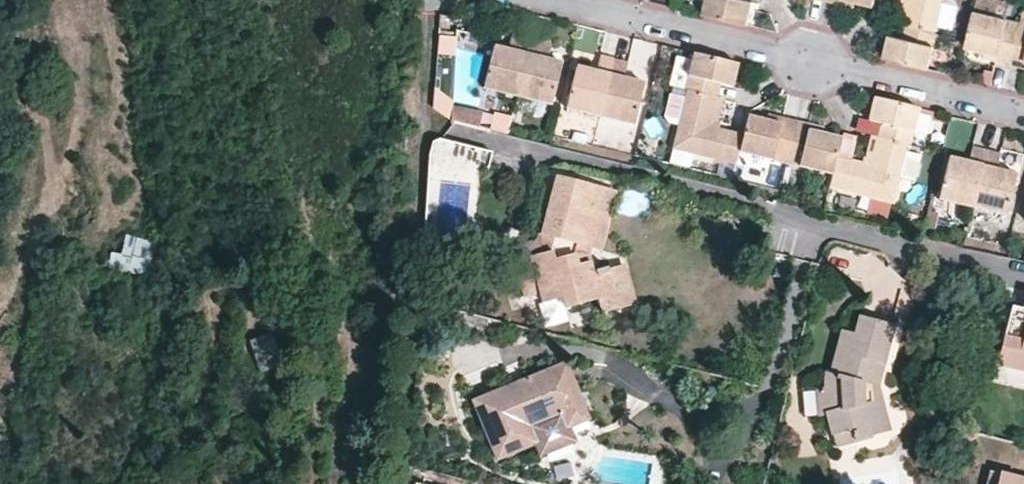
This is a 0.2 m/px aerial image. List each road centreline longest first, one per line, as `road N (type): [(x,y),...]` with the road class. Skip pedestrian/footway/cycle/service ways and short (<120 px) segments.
road 1 (residential): [(553,0),(834,60),(1023,111)]
road 2 (residential): [(393,284),(427,128),(435,0)]

